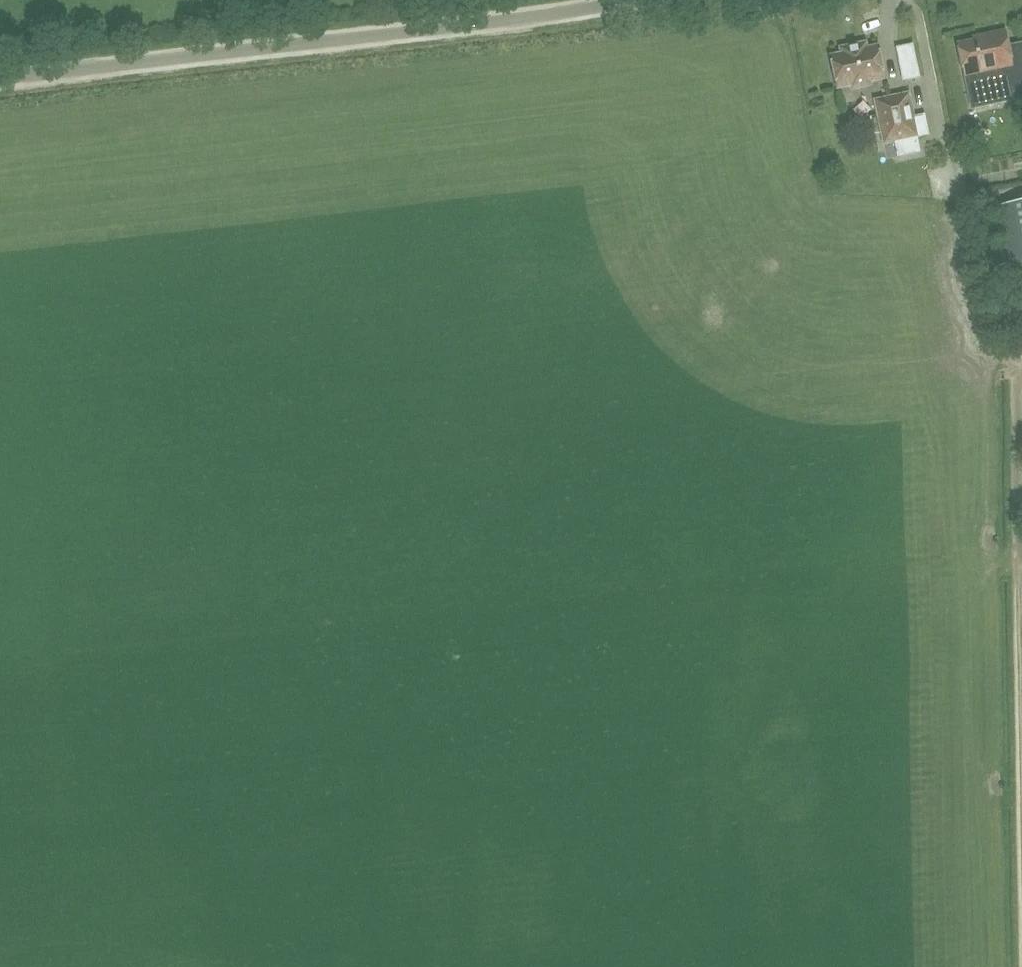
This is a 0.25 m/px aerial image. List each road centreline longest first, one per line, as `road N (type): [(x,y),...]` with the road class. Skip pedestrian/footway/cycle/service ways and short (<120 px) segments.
road 1 (unclassified): [(0,83),(659,0)]

